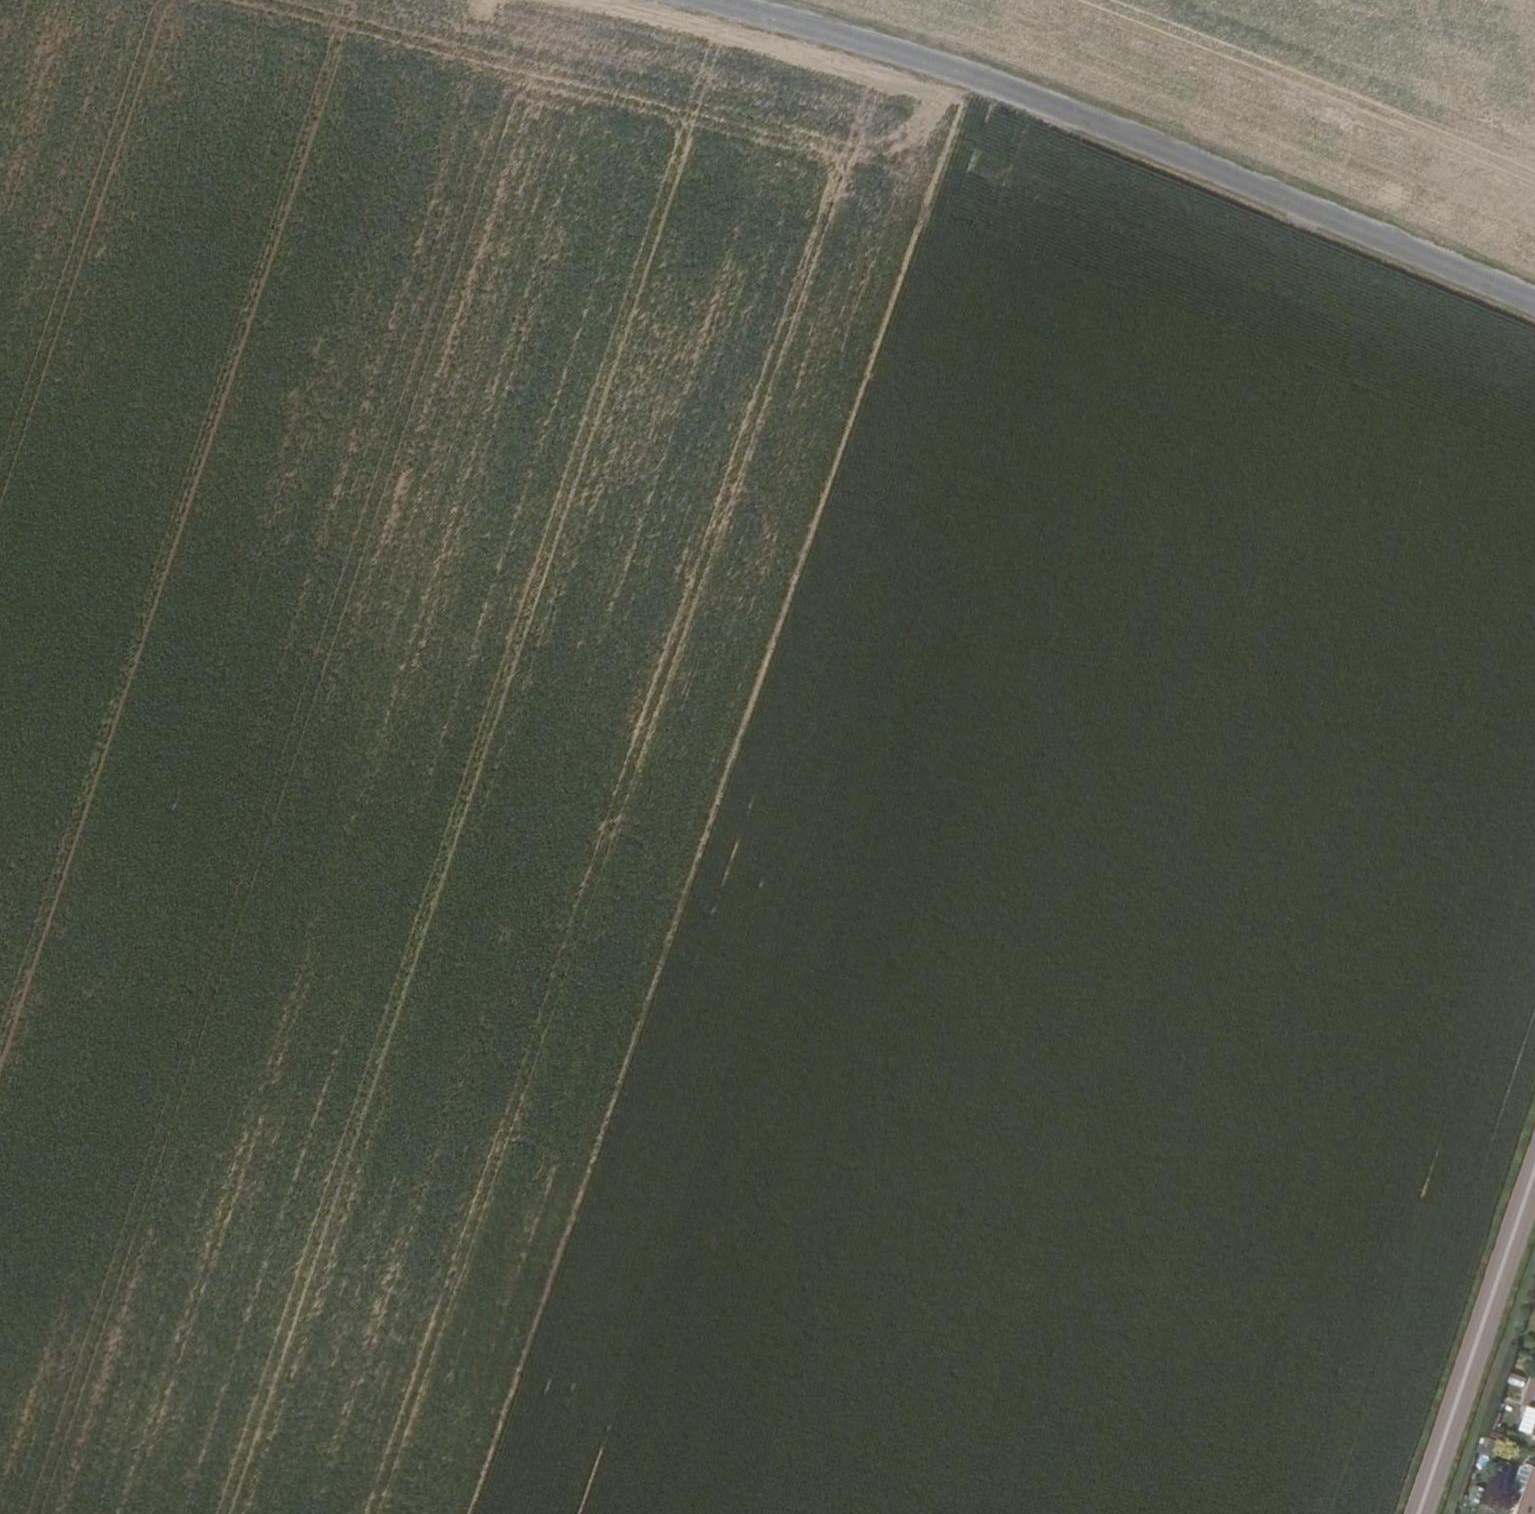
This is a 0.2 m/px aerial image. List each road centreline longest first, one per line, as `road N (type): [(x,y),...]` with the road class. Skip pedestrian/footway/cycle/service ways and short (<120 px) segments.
road 1 (unclassified): [(704,0),(976,78),(1534,305)]
road 2 (tertiary): [(1534,1177),(1419,1513)]

